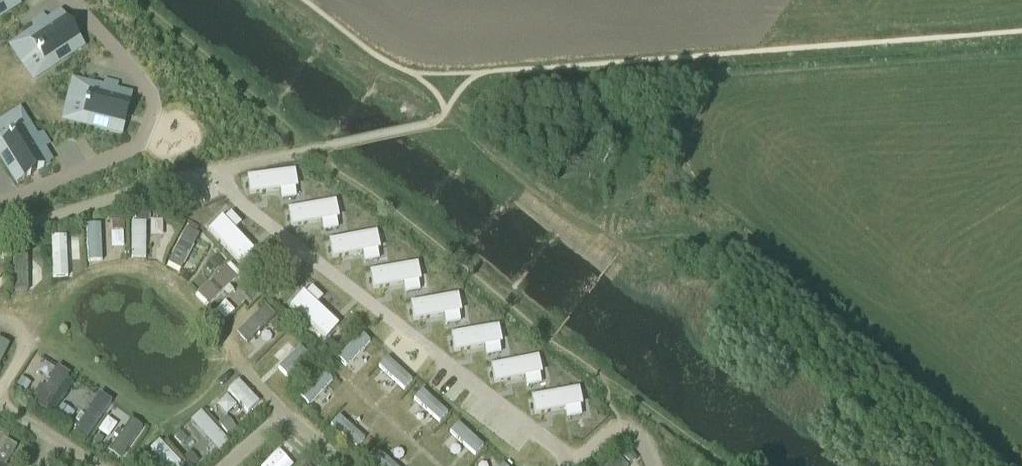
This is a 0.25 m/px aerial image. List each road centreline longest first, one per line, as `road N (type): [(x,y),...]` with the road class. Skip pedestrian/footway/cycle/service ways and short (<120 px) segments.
road 1 (track): [(1014,465),(771,262),(685,232),(570,218),(503,168),(446,108)]

